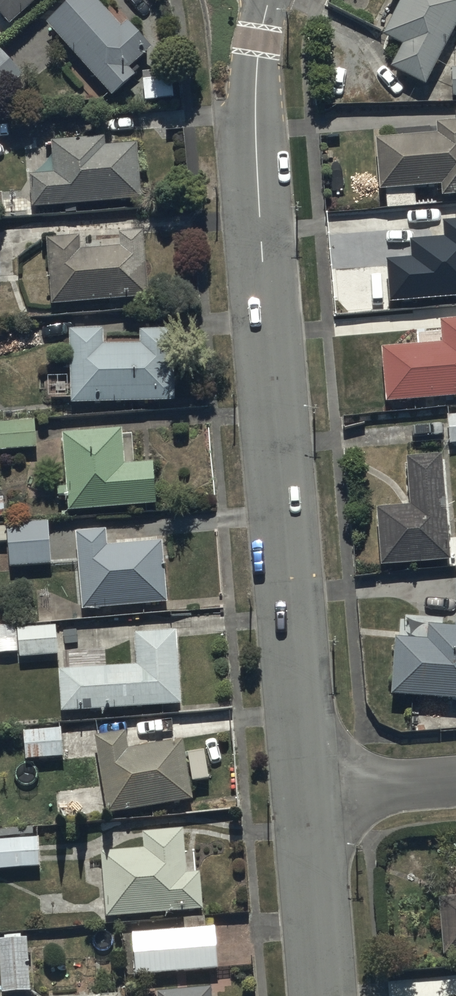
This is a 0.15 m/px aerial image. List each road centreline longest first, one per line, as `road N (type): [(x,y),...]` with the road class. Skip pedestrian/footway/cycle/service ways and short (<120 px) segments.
road 1 (residential): [(266,0),(256,97),(261,237),(309,796)]
road 2 (residential): [(309,796),(325,995)]
road 3 (residential): [(309,796),(455,783)]

